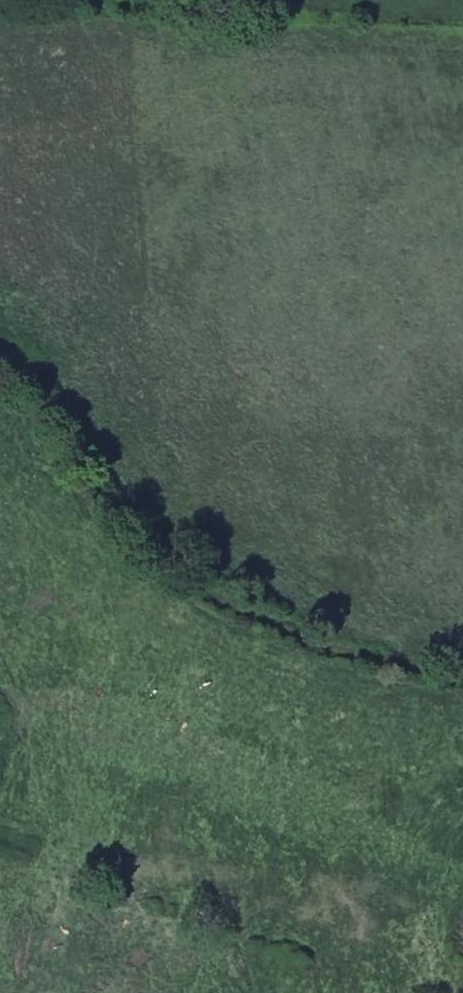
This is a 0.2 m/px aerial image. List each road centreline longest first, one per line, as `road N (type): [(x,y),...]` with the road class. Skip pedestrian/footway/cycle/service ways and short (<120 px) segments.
road 1 (track): [(0,373),(63,425),(131,534),(178,578),(260,624),(343,657),(462,685)]

